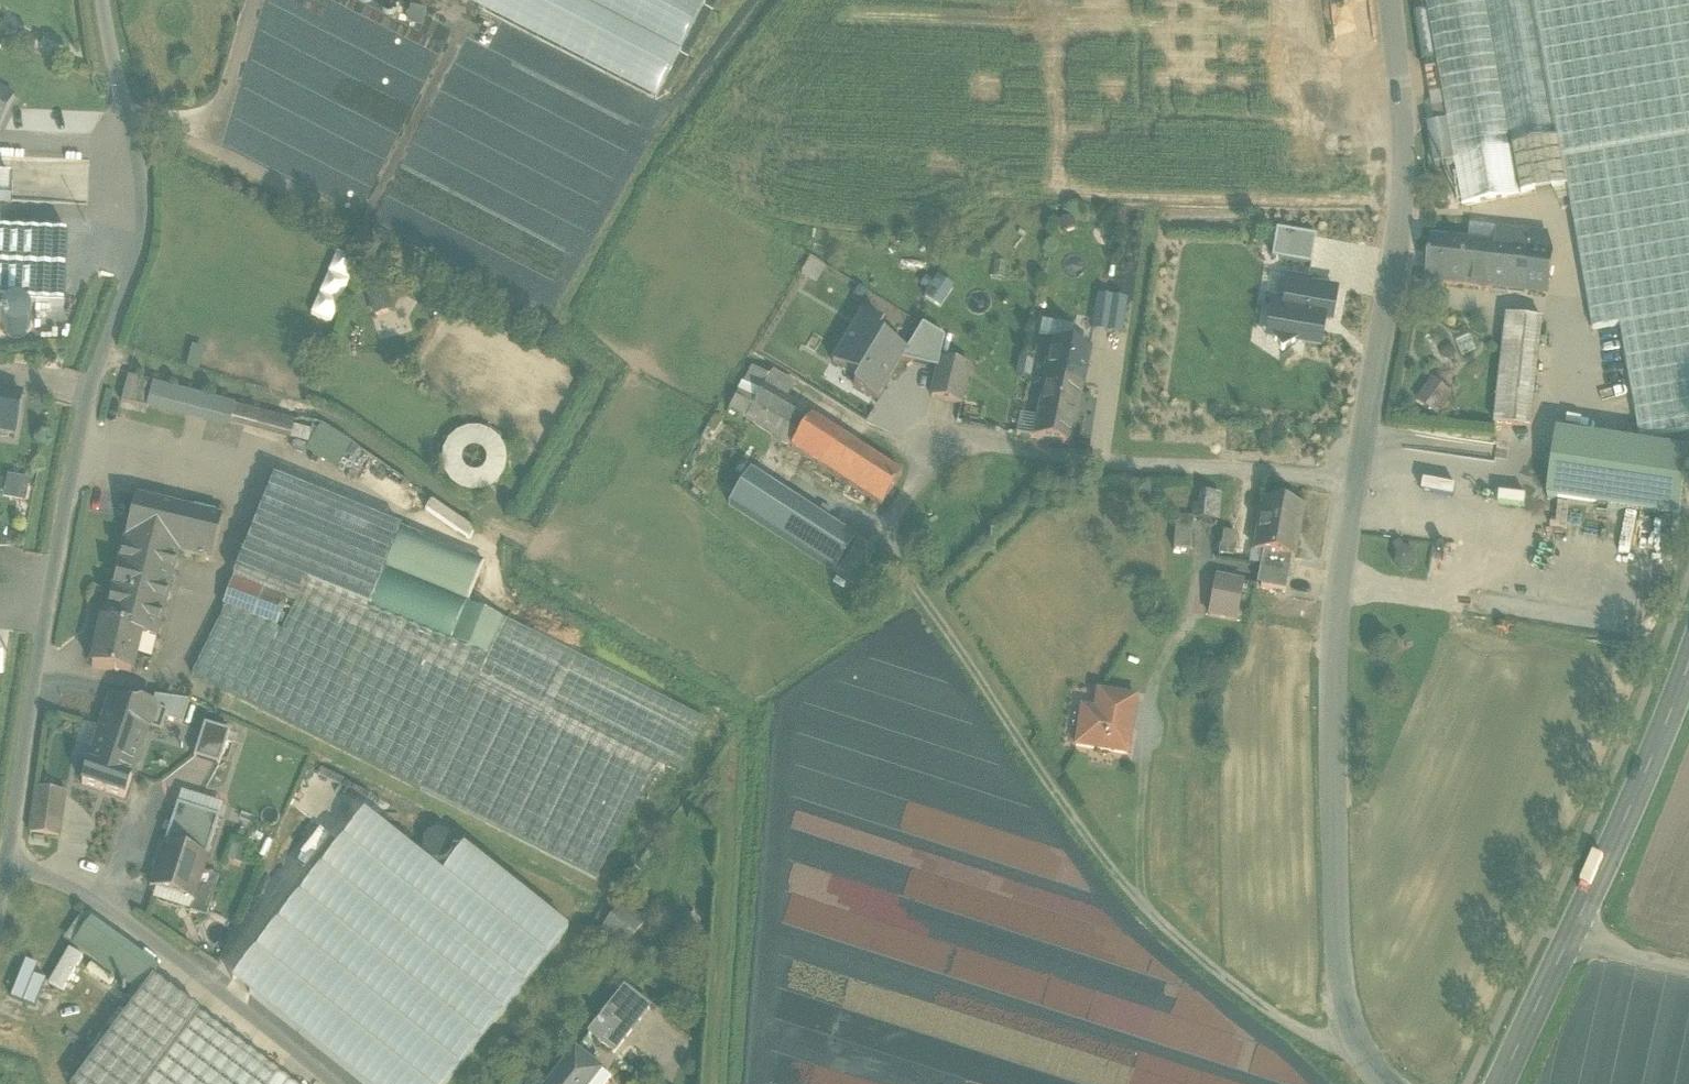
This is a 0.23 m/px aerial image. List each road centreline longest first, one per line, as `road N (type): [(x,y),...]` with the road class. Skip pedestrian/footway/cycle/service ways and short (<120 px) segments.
road 1 (unclassified): [(1391,0),(1401,97),(1400,217),(1324,707),(1338,986),(1357,1045),(1386,1083)]
road 2 (residential): [(0,870),(75,450),(141,237),(139,179),(101,0)]
road 3 (track): [(557,554),(467,515),(324,419),(133,362),(99,362)]
road 4 (secondary): [(1503,1083),(1612,858),(1688,654)]
road 5 (track): [(550,323),(216,152),(179,122)]
road 6 (track): [(332,1083),(112,904),(0,865)]
road 7 (track): [(465,22),(362,227)]
road 8 (track): [(1688,971),(1571,941)]

